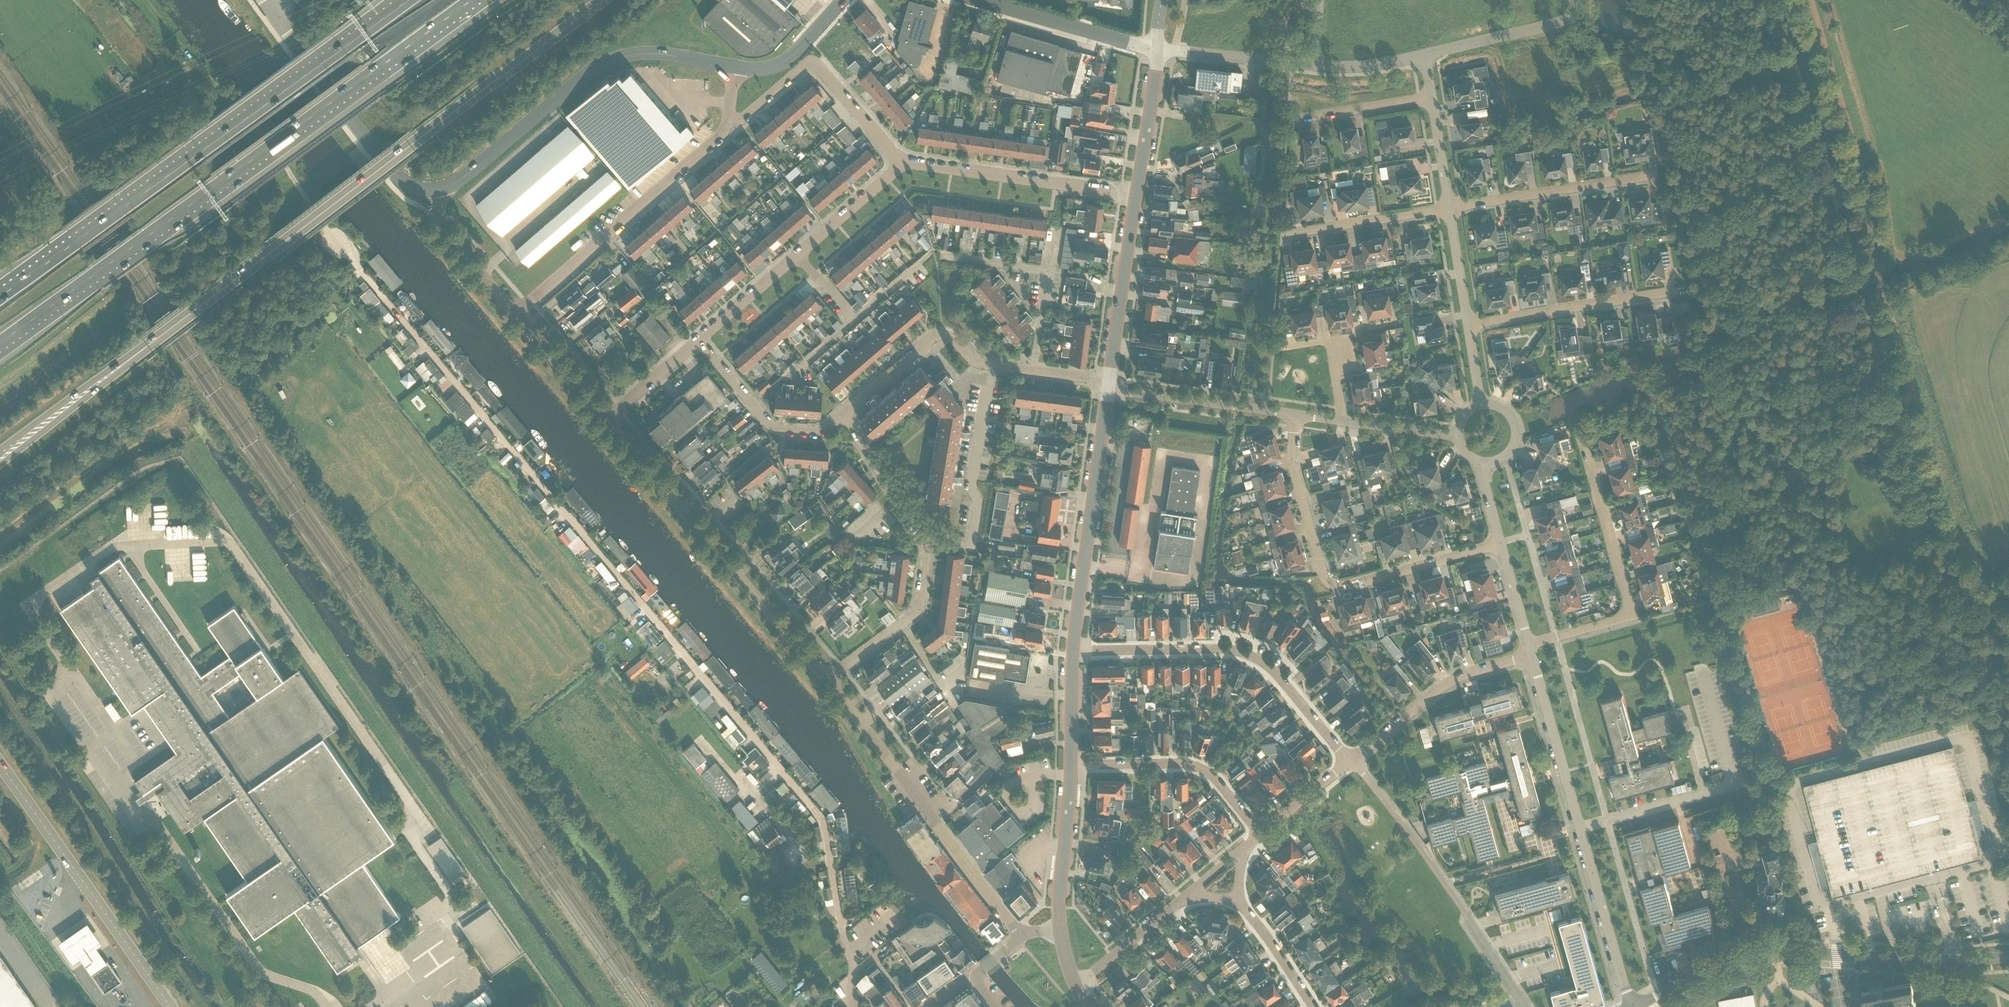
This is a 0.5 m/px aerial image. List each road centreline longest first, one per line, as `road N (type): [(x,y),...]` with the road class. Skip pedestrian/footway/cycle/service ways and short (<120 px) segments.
road 1 (residential): [(853,1006),(853,968),(820,815),(338,242)]
road 2 (secondary): [(124,363),(602,0)]
road 3 (motorway): [(0,342),(474,0)]
road 4 (motorway): [(406,0),(0,296)]
road 5 (residential): [(1636,1006),(1748,953),(2008,957)]
road 6 (unclassified): [(1634,1006),(1532,655)]
road 7 (residential): [(1501,543),(1349,586),(1329,583),(1291,459),(1296,414)]
road 8 (unclassified): [(827,680),(605,420)]
road 9 (tertiary): [(439,189),(612,59),(655,53),(735,67)]
road 10 (residential): [(1349,761),(1273,671),(1247,654),(1073,649)]
road 11 (unclassified): [(1023,936),(827,680)]
road 12 (secondary): [(171,1006),(0,765)]
road 13 (residential): [(1529,644),(1632,615),(1582,435)]
road 14 (residential): [(515,314),(720,136),(728,119)]
road 15 (residential): [(699,341),(902,164)]
road 16 (tertiary): [(1073,649),(1108,389)]
road 17 (tertiary): [(275,15),(401,179),(439,189)]
road 18 (track): [(338,242),(286,167),(189,57)]
road 19 (residential): [(902,164),(1136,194)]
road 20 (residential): [(1261,834),(1194,766),(1071,765)]
road 21 (residential): [(926,546),(970,551),(978,499),(971,487),(990,383)]
road 22 (residential): [(1349,761),(1451,680),(1532,655)]
road 23 (residential): [(1468,324),(1678,290)]
road 24 (residential): [(1034,370),(1049,270),(940,256)]
road 25 (residential): [(1449,207),(1656,174)]
road 26 (residential): [(844,413),(818,432),(775,428),(699,341)]
road 27 (unclassified): [(1296,414),(1108,389)]
road 28 (tertiary): [(1109,380),(1136,194)]
road 29 (tertiary): [(1157,49),(978,0)]
road 30 (residential): [(993,365),(935,336),(844,413)]
road 31 (residential): [(827,680),(916,612),(926,546)]
road 32 (residential): [(1283,234),(1449,207)]
road 33 (unclassified): [(1423,55),(1561,23),(1574,0)]
road 34 (tertiary): [(1060,928),(1071,765)]
road 35 (secondary): [(0,465),(124,363)]
road 36 (unclassified): [(1315,64),(1157,49)]
road 37 (residential): [(926,546),(844,413)]
road 38 (secondary): [(124,363),(0,450)]
road 39 (tertiary): [(1136,194),(1157,49)]
road 40 (residential): [(1291,119),(1431,97)]
road 41 (unclassified): [(605,420),(515,314)]
road 42 (residential): [(902,164),(811,59)]
road 43 (tertiary): [(735,67),(785,60),(843,0)]
road 44 (residential): [(1314,1006),(1237,901)]
road 45 (residential): [(1082,982),(1181,900)]
road 46 (residential): [(605,420),(699,341)]
road 47 (unclassified): [(1458,436),(1339,420)]

